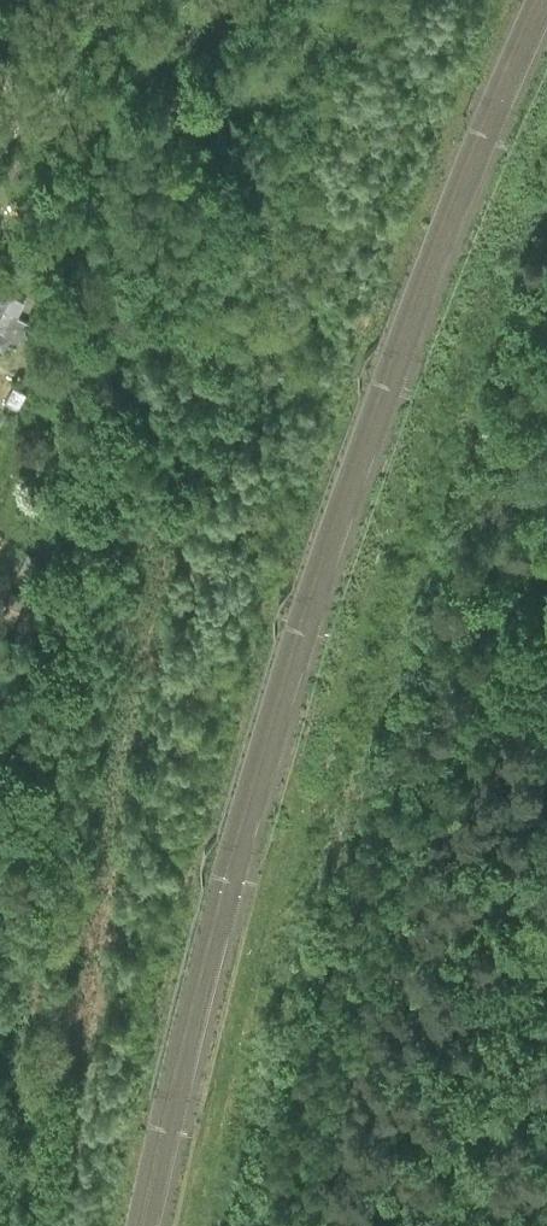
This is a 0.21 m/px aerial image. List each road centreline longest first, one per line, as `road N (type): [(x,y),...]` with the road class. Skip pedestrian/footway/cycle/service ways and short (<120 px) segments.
road 1 (track): [(0,177),(215,0)]

